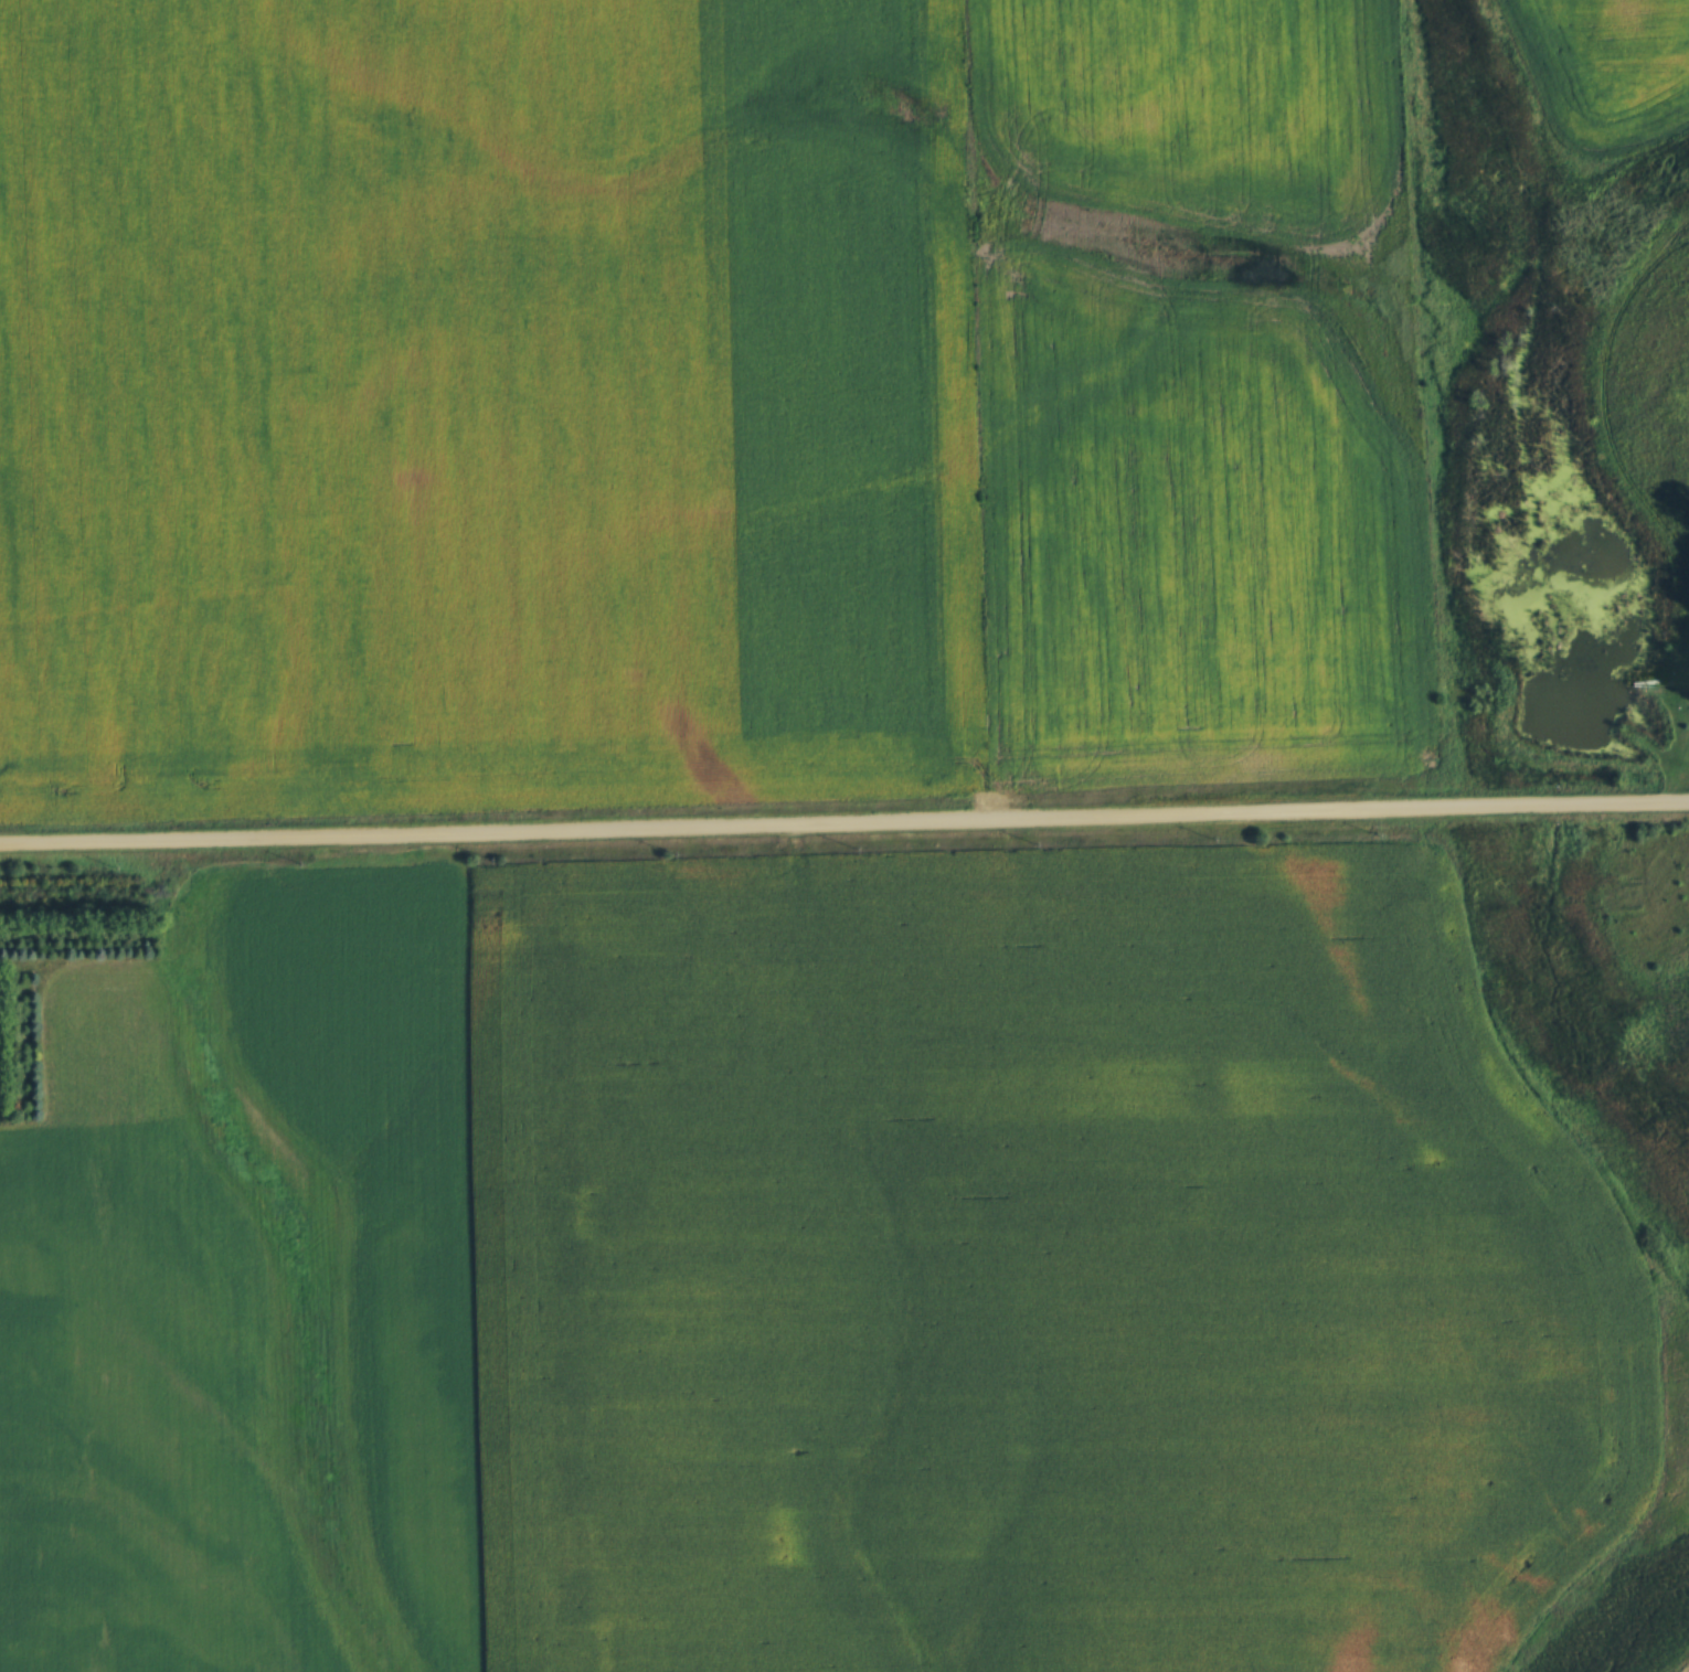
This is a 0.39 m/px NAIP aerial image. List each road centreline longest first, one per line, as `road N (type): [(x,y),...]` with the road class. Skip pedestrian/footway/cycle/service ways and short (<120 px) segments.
road 1 (residential): [(0,842),(1688,798)]

